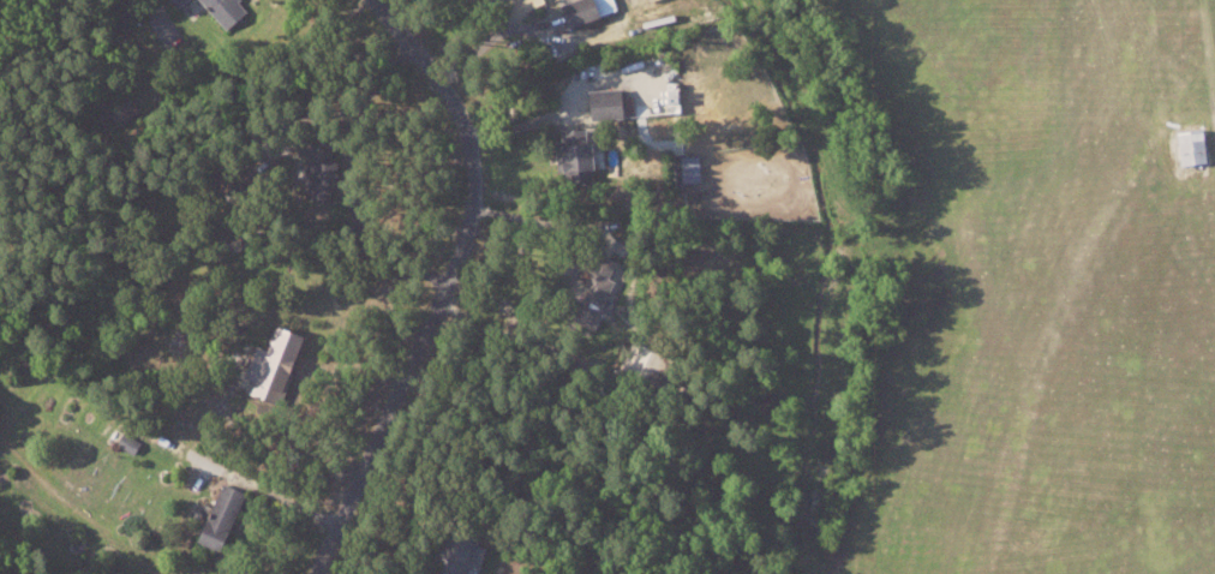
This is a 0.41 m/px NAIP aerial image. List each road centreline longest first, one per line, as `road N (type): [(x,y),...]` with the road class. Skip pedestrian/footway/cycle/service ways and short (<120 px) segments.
road 1 (residential): [(313,573),(475,205),(475,149),(448,86),(378,0)]

